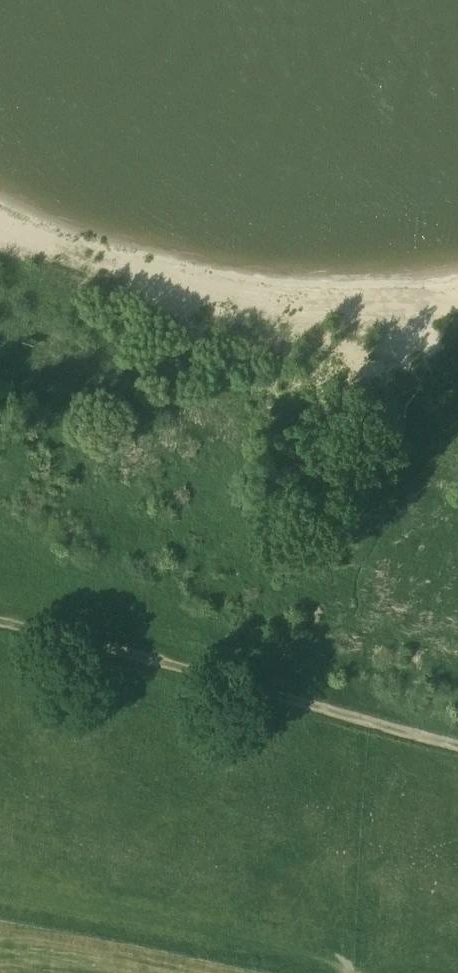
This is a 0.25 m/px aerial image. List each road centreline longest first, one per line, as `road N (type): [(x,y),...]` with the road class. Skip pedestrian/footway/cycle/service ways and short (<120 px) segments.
road 1 (track): [(457,744),(0,623)]

